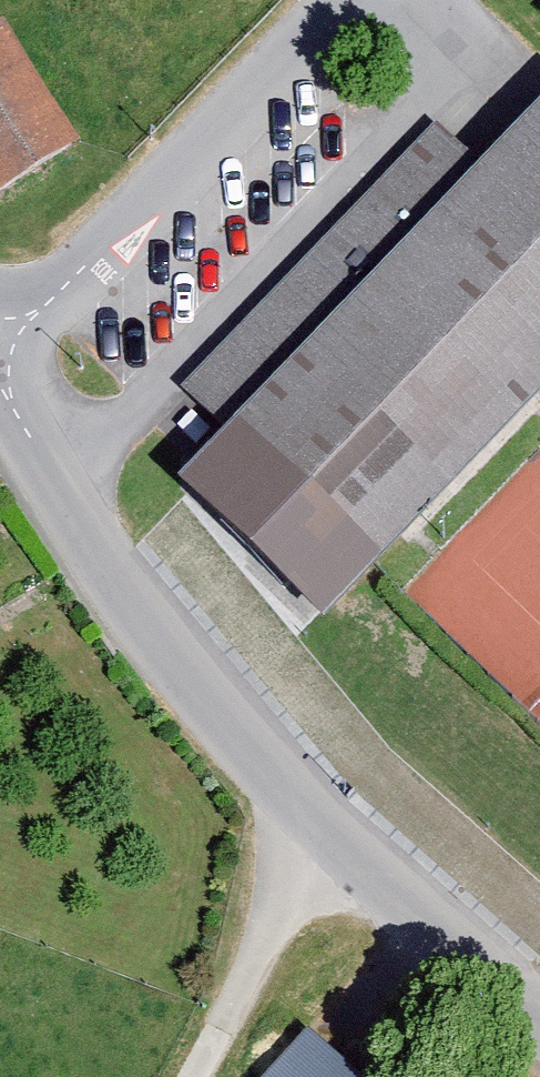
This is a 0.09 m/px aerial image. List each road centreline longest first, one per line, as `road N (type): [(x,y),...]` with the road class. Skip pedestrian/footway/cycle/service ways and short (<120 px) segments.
road 1 (tertiary): [(539,1027),(335,840),(202,699),(0,371)]
road 2 (residential): [(0,358),(343,0)]
road 3 (track): [(335,840),(208,1076)]

